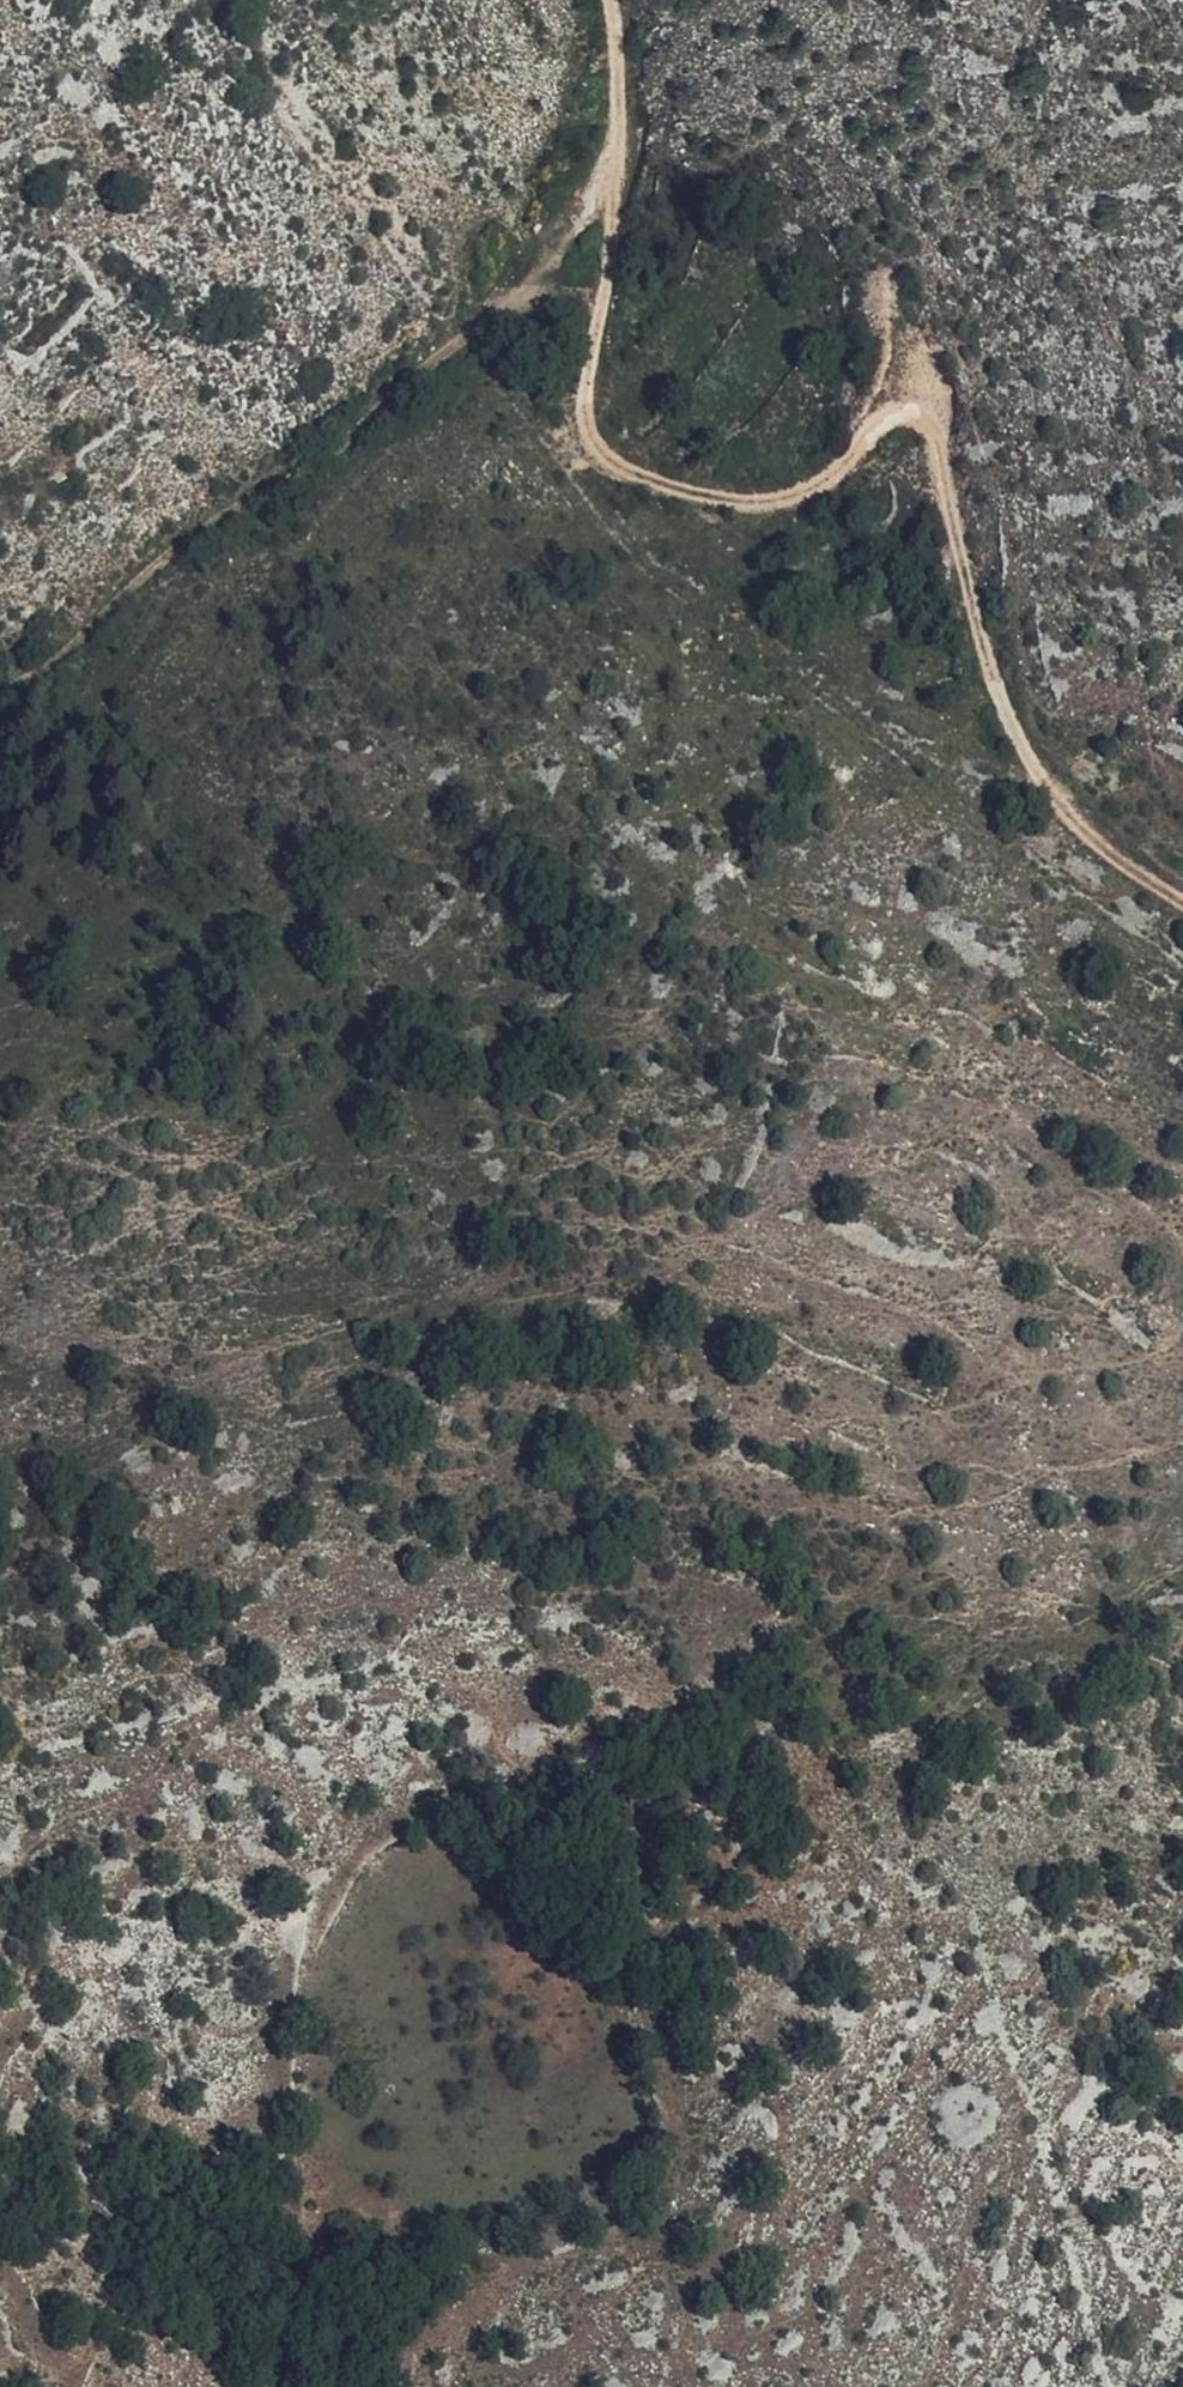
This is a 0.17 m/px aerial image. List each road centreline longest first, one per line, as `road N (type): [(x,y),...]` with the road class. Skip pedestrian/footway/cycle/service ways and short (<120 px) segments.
road 1 (track): [(1182,898),(1099,837),(1038,771),(1000,688),(938,446),(897,407),(803,497),(739,499),(656,485),(583,434),(588,351),(610,246),(608,0)]
road 2 (track): [(608,188),(549,265),(326,452),(216,515),(142,571),(65,648),(0,687)]

